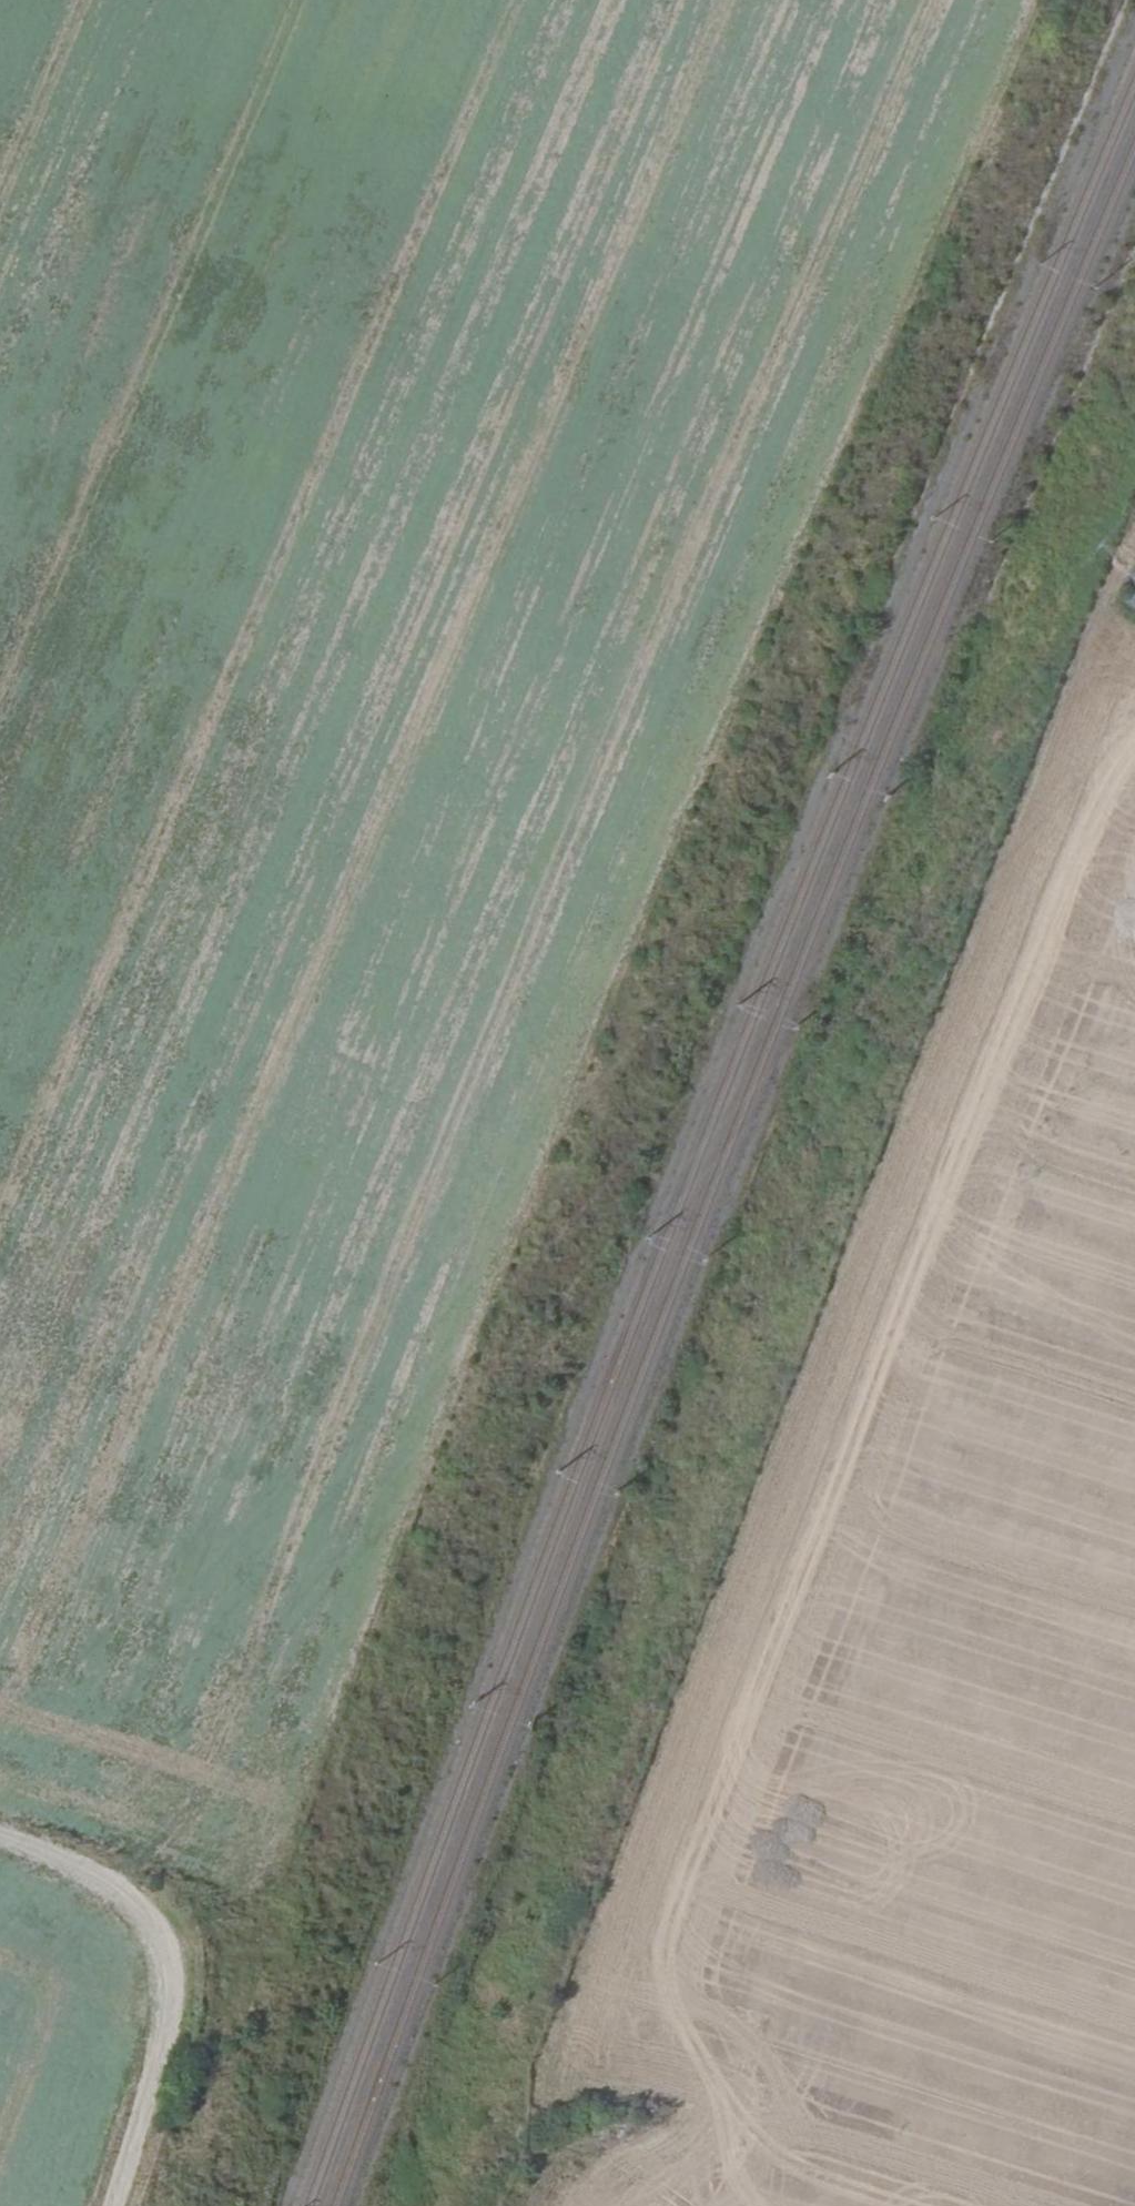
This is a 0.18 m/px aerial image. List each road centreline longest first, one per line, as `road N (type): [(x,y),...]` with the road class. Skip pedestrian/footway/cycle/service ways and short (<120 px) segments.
road 1 (track): [(0,1837),(105,1879),(159,1921),(176,1951),(176,2010),(114,2205)]
road 2 (track): [(685,2145),(648,2137),(593,2141),(565,2156),(530,2205)]

